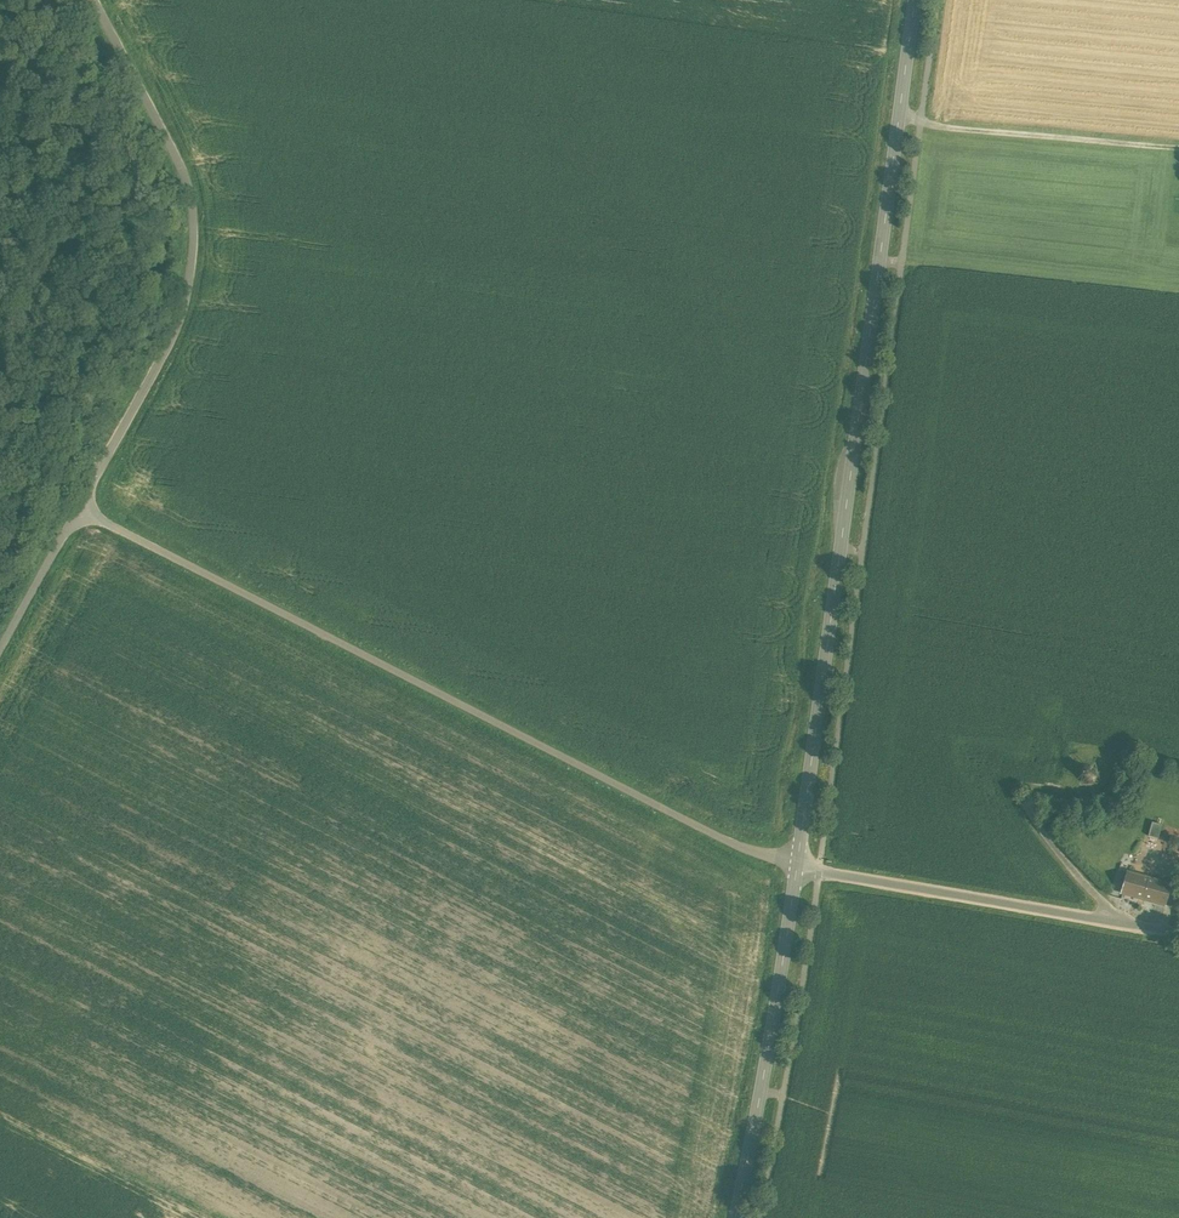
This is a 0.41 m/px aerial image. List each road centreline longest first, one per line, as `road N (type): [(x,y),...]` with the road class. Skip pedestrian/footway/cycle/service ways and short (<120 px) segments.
road 1 (tertiary): [(915,0),(797,867)]
road 2 (unclassified): [(797,867),(86,497)]
road 3 (unclassified): [(86,497),(179,319),(197,247),(182,165),(102,0)]
road 4 (unclassified): [(1178,934),(797,867)]
road 5 (tertiary): [(797,867),(731,1217)]
road 6 (track): [(900,113),(961,132),(1178,151)]
road 7 (unclassified): [(0,648),(86,497)]

